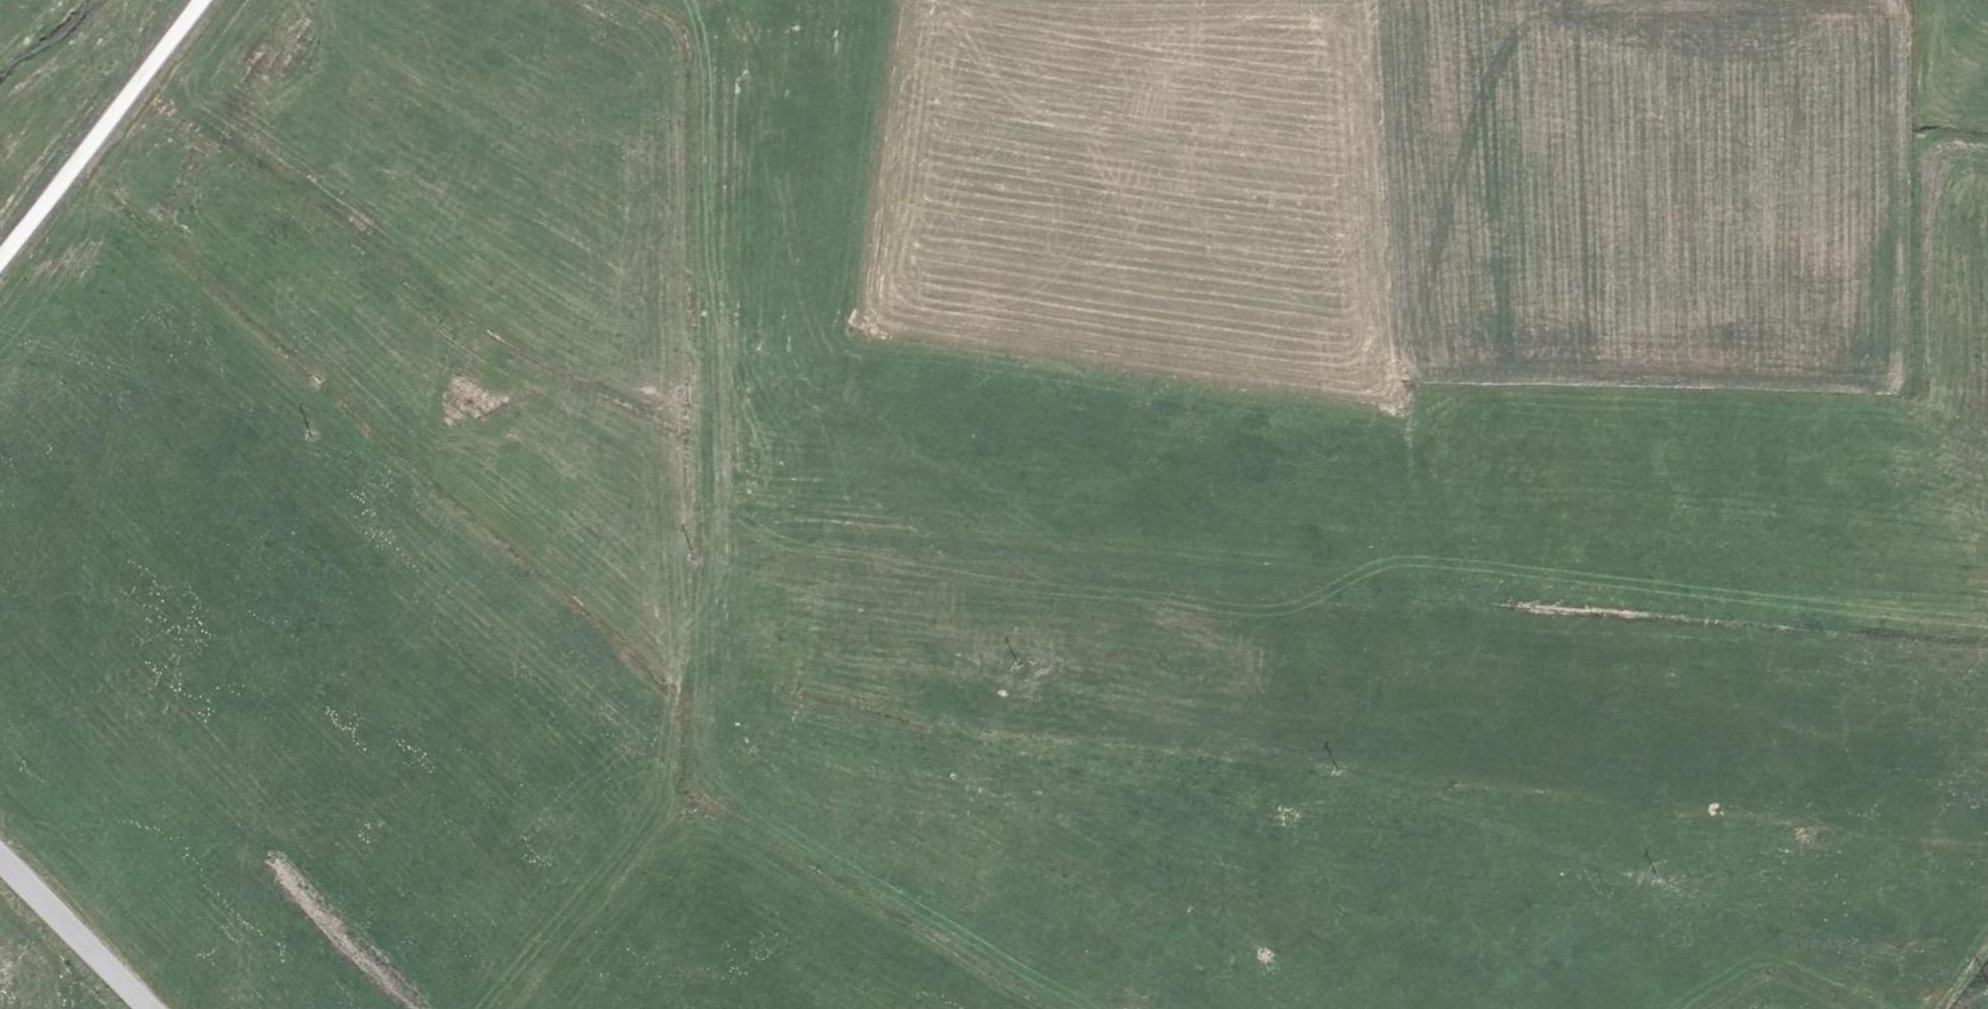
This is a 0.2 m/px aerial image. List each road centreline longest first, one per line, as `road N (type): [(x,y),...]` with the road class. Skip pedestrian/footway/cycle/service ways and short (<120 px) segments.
road 1 (track): [(204,0),(0,262)]
road 2 (unclassified): [(0,868),(144,1008)]

